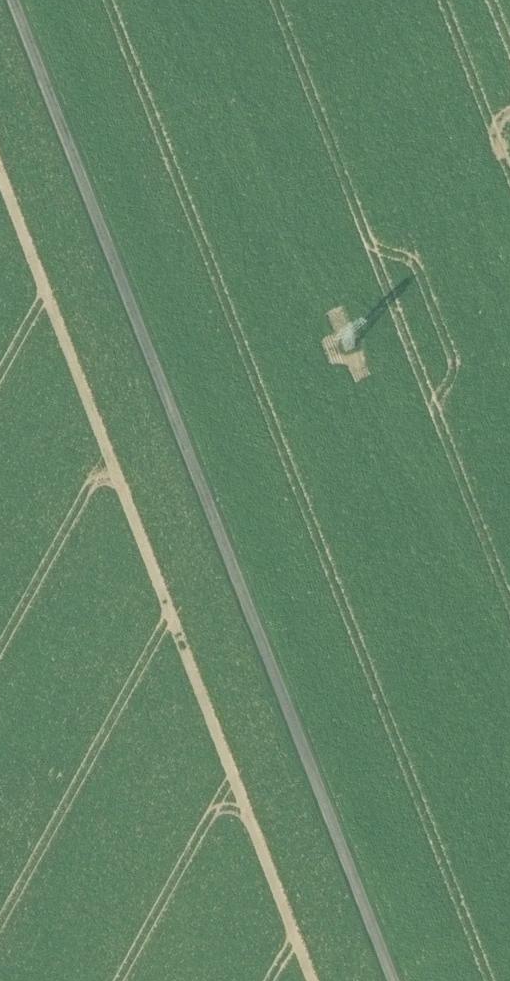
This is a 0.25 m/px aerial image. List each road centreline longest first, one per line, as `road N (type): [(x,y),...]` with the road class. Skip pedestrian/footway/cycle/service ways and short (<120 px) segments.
road 1 (unclassified): [(393,980),(14,0)]

